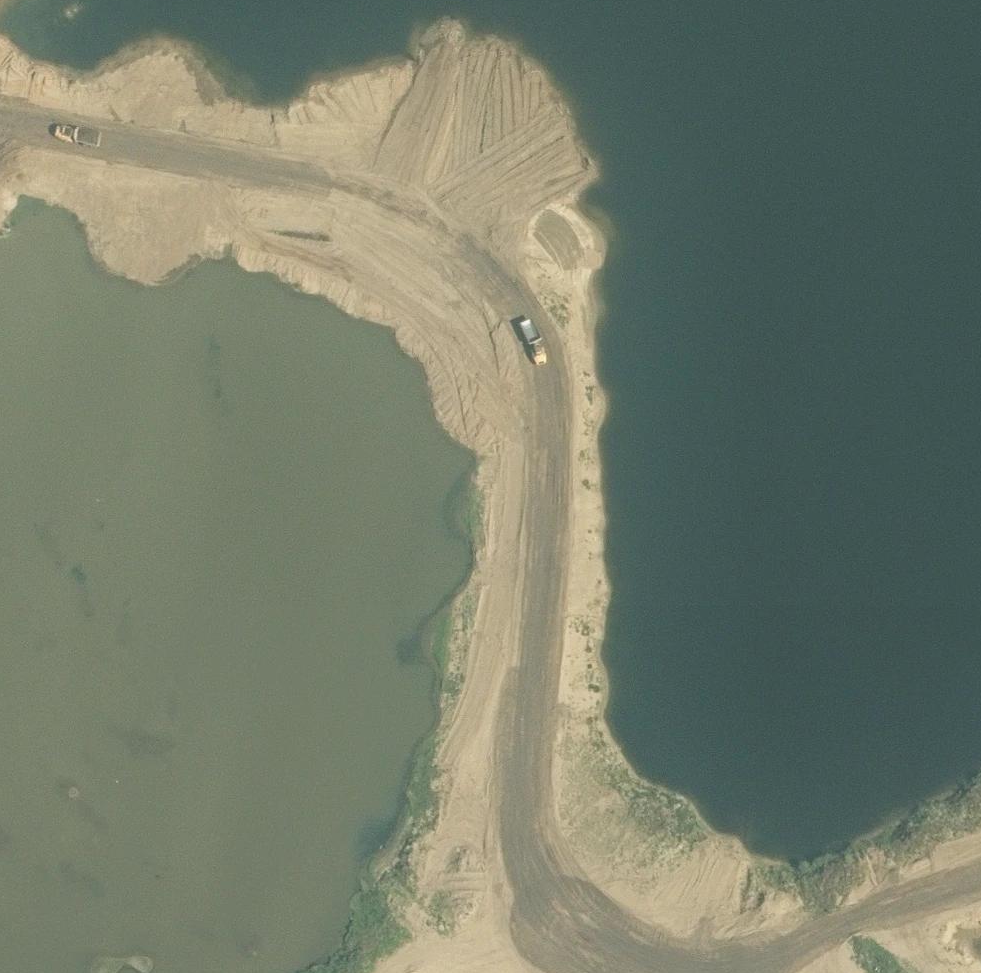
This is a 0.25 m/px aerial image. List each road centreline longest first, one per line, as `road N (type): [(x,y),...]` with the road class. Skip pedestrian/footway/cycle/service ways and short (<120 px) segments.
road 1 (track): [(685,972),(980,876)]

